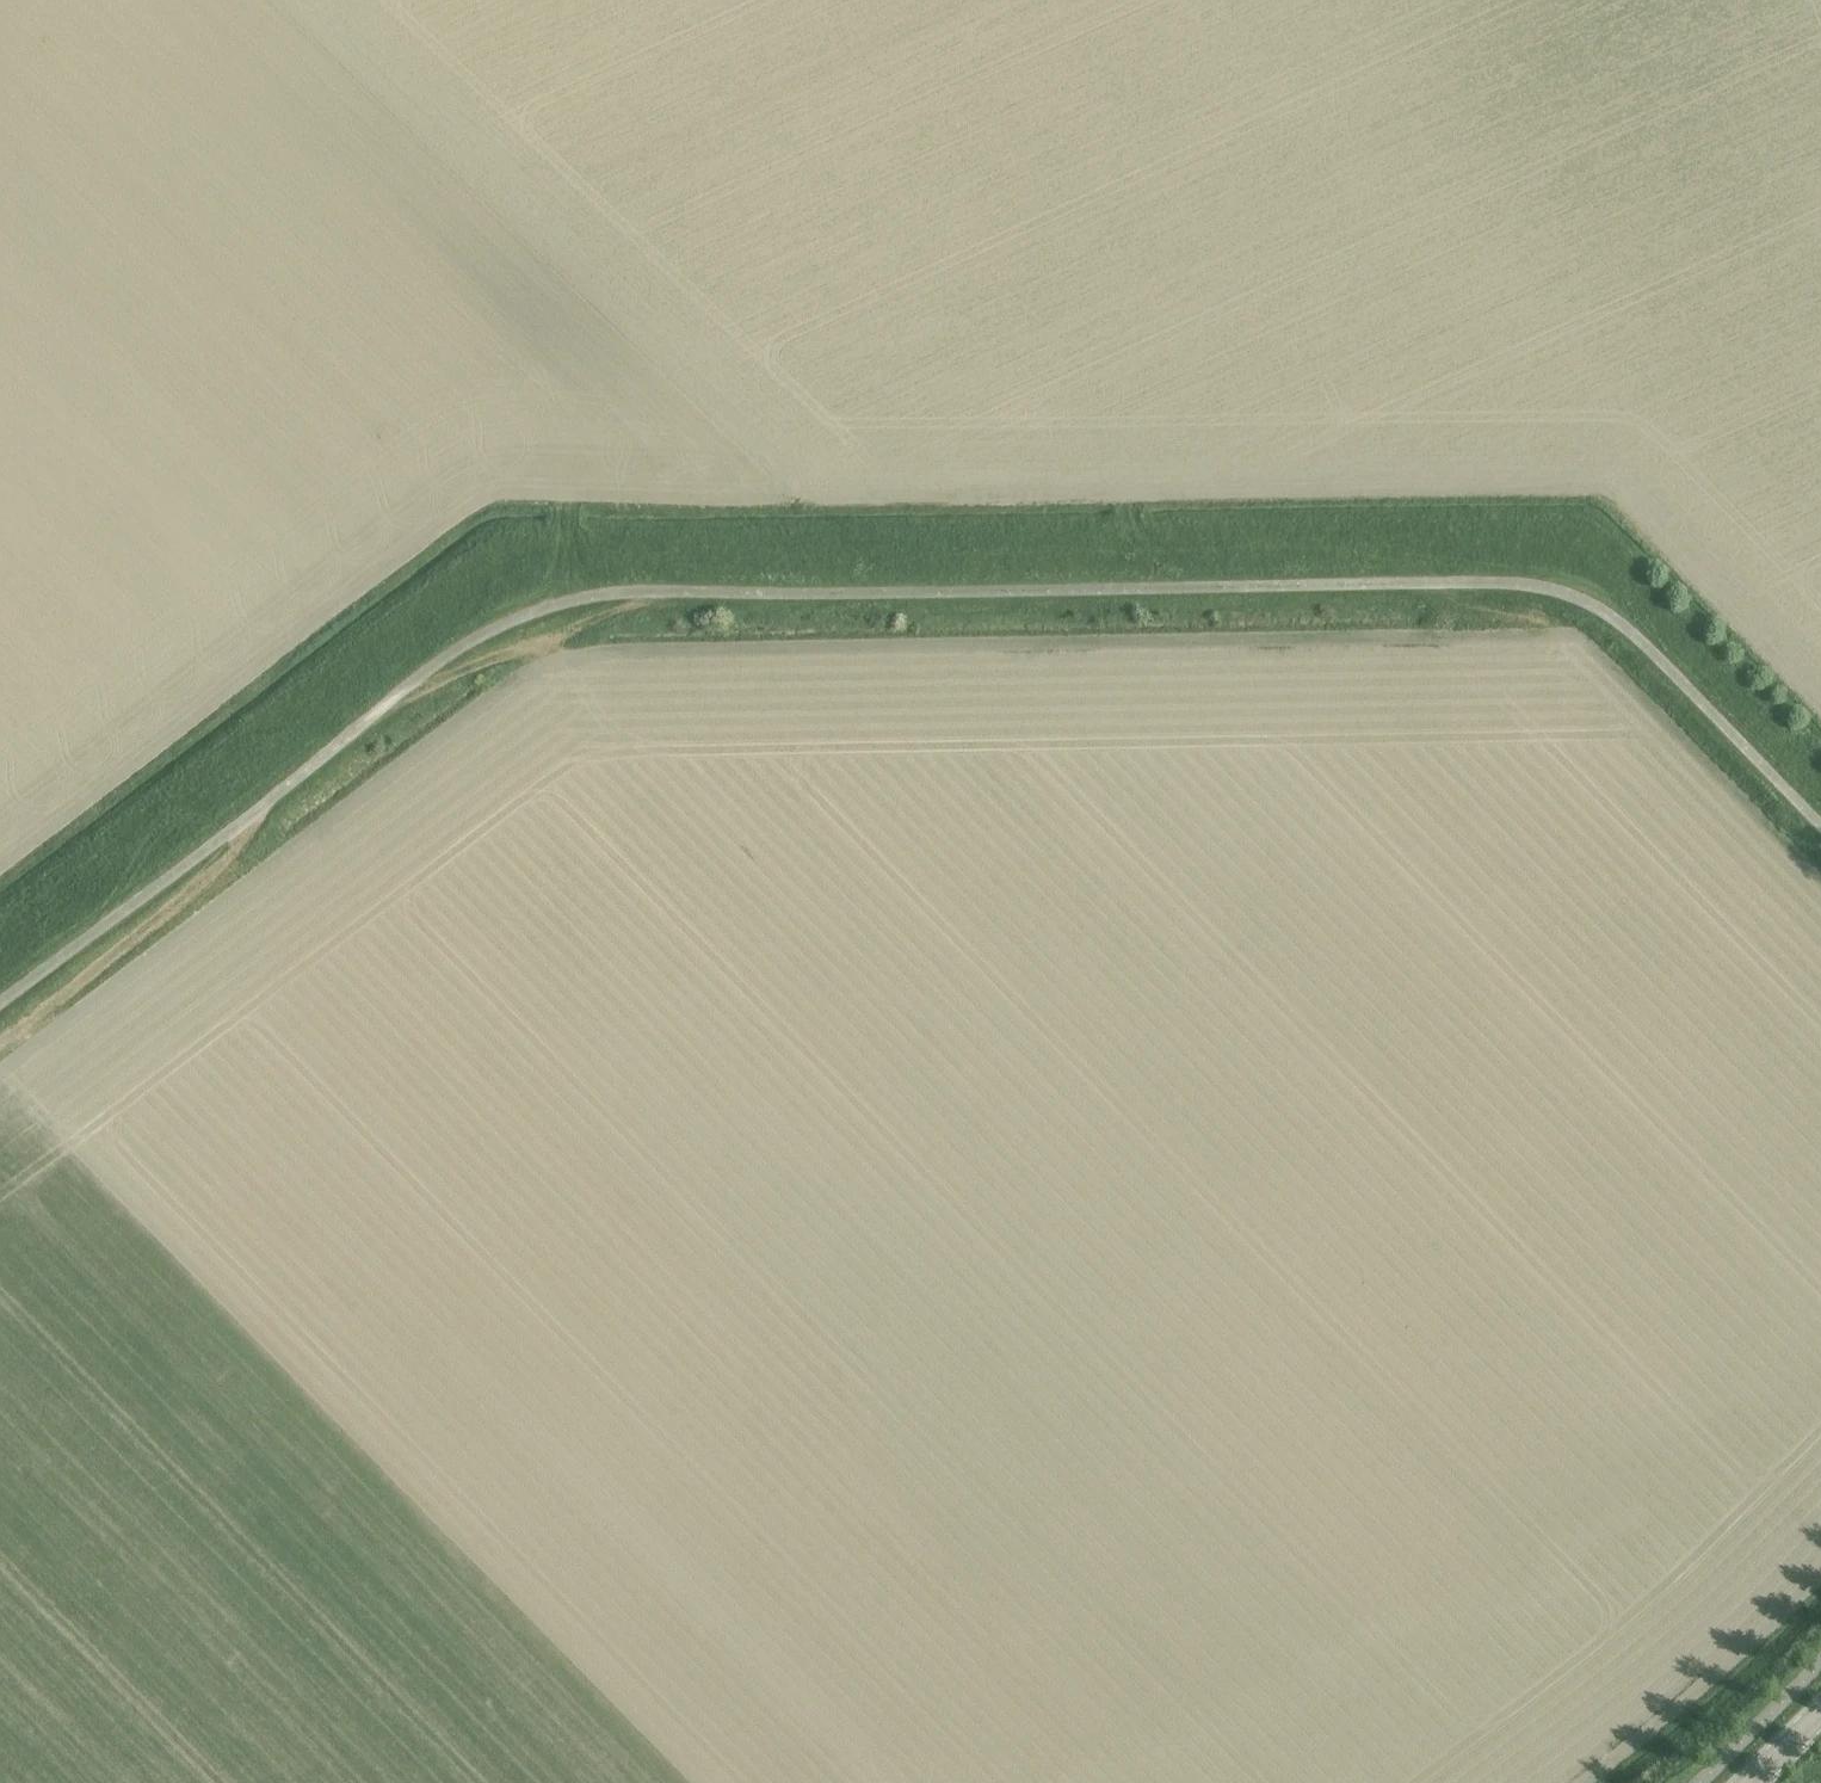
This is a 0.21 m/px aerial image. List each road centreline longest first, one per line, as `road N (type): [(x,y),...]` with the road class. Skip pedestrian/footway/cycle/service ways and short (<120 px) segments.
road 1 (unclassified): [(0,995),(454,654),(583,600),(663,589),(1494,581),(1638,638),(1820,824)]

